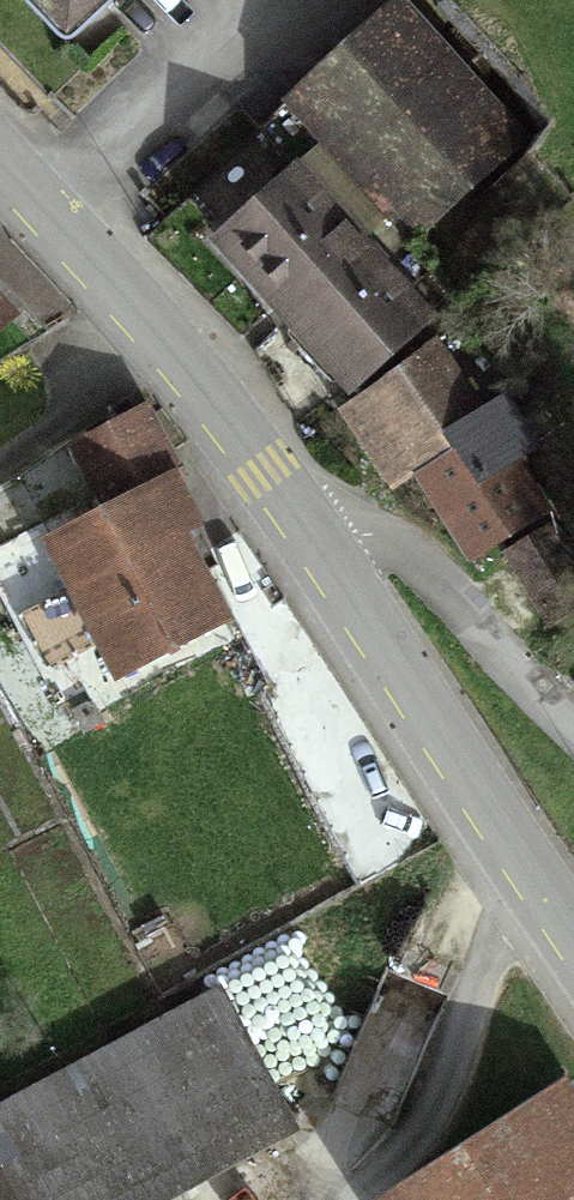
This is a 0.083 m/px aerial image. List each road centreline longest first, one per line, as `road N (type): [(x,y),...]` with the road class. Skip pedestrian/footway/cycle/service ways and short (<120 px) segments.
road 1 (primary): [(573,942),(311,531)]
road 2 (primary): [(311,531),(153,325),(0,164)]
road 3 (residential): [(311,531),(394,541),(573,722)]

